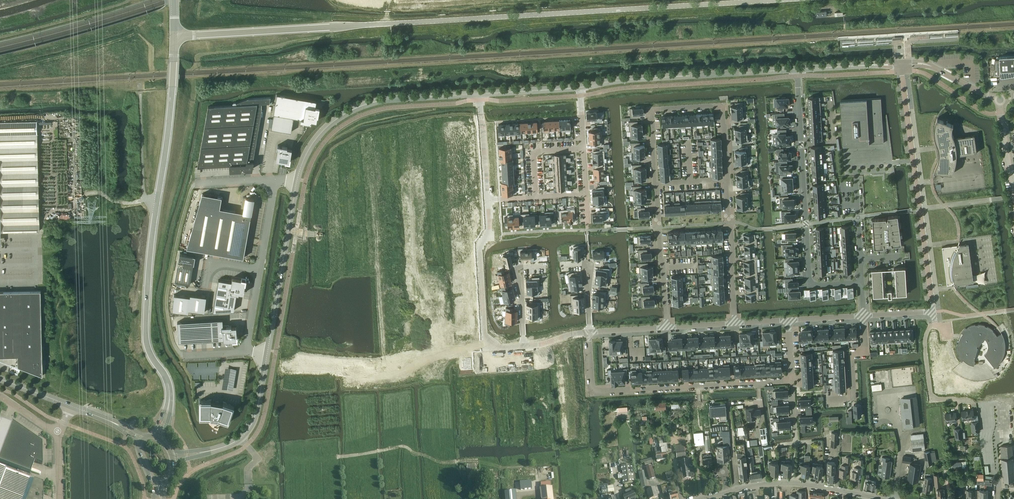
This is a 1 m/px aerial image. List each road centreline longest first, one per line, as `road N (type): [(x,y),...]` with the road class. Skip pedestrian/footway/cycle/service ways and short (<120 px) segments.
road 1 (unclassified): [(174,36),(773,0)]
road 2 (unclassified): [(169,401),(147,344),(146,293),(174,36)]
road 3 (residential): [(659,228),(652,110),(722,106),(729,223)]
road 4 (residential): [(796,69),(810,284),(862,282)]
road 5 (residential): [(793,378),(592,392),(588,332)]
road 6 (residential): [(933,311),(901,64)]
road 7 (unclassified): [(297,180),(313,142),(352,110),(479,94)]
road 8 (unclassified): [(580,87),(796,69)]
road 9 (tertiary): [(878,498),(770,483),(700,498)]
road 10 (unclassified): [(267,354),(297,180)]
road 11 (unclassified): [(246,352),(275,180)]
road 12 (residential): [(523,345),(487,348),(480,248),(490,233)]
road 13 (residential): [(580,87),(588,222)]
road 14 (track): [(129,0),(0,37)]
road 15 (unclassified): [(211,451),(248,431),(267,354)]

